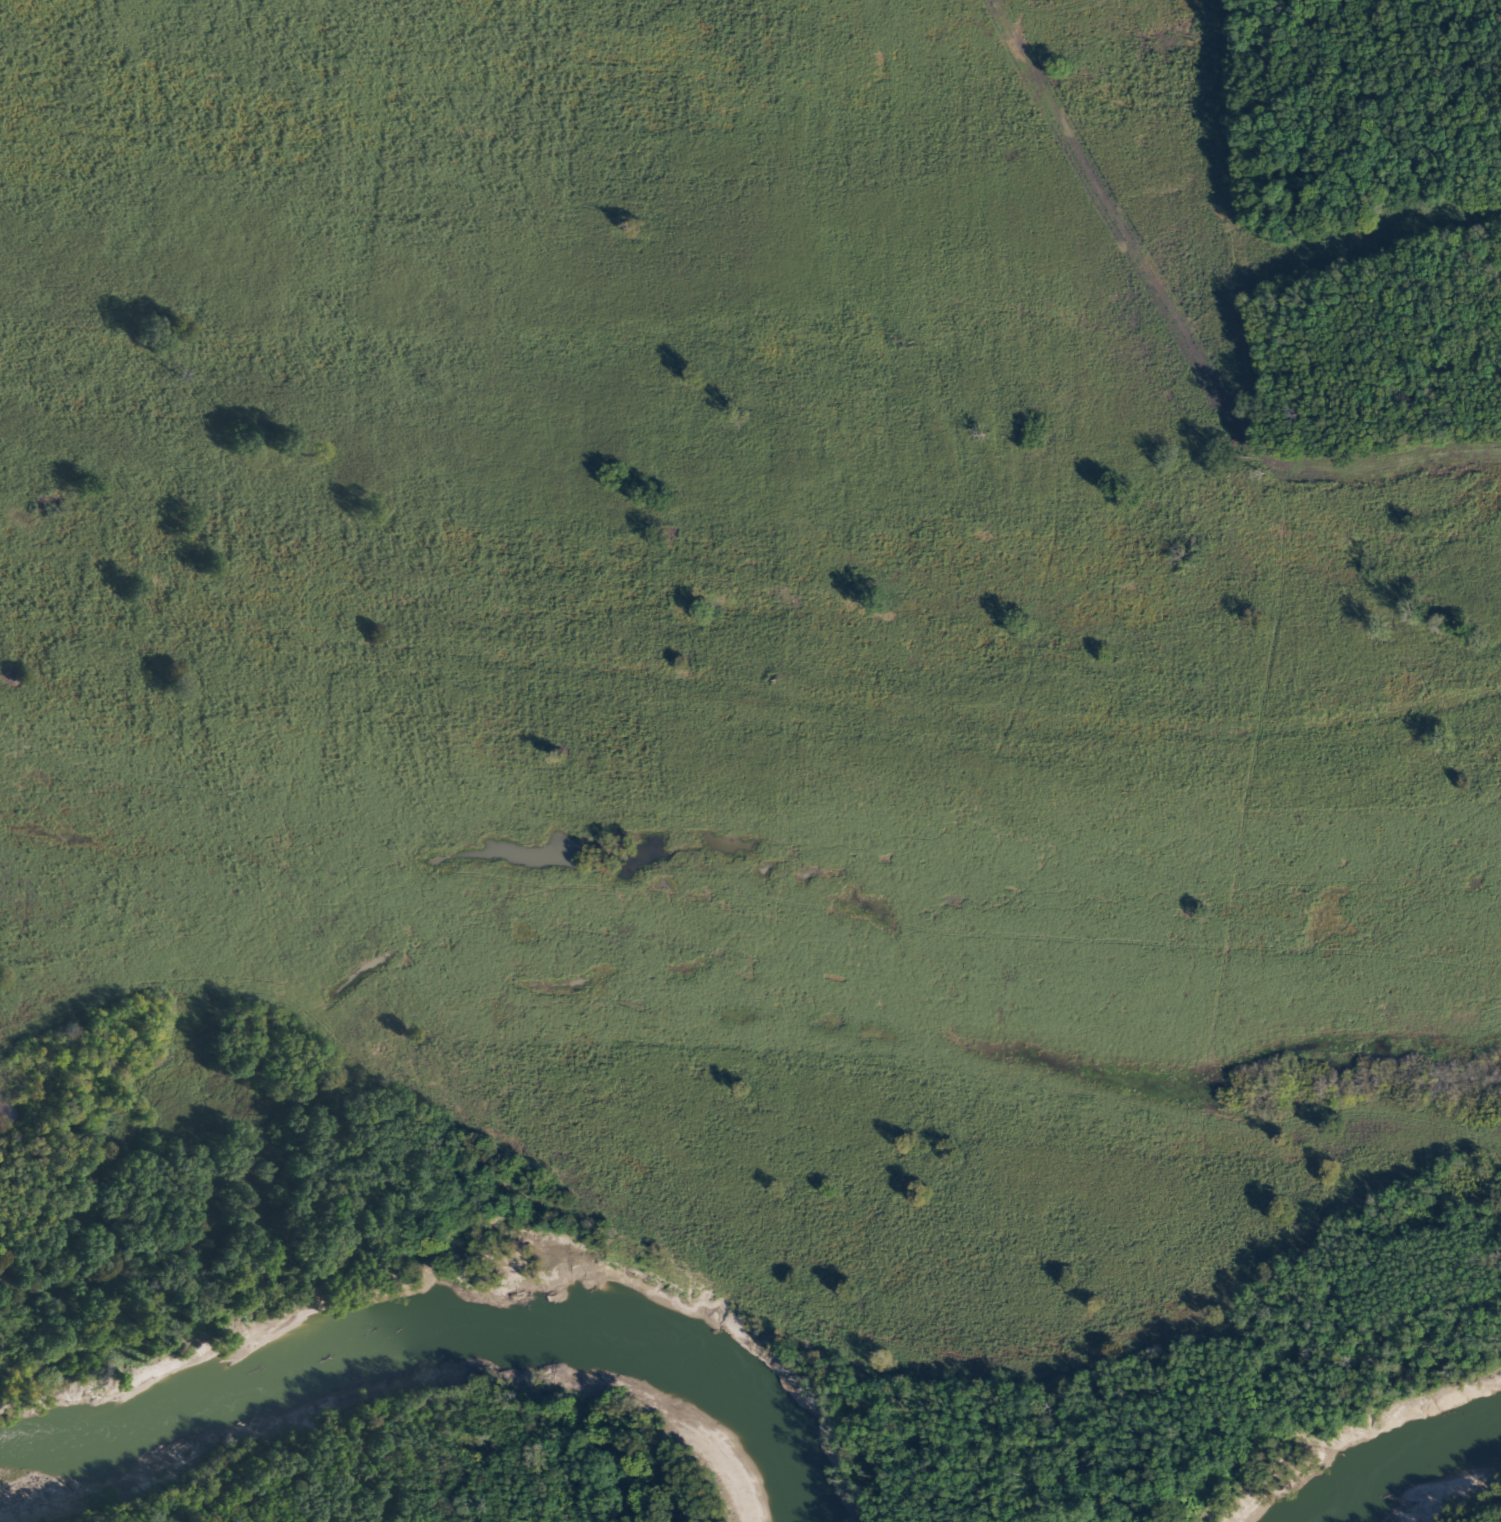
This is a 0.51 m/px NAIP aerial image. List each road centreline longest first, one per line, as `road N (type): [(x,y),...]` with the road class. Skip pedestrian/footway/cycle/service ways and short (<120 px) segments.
road 1 (residential): [(106,1521),(258,1439)]

